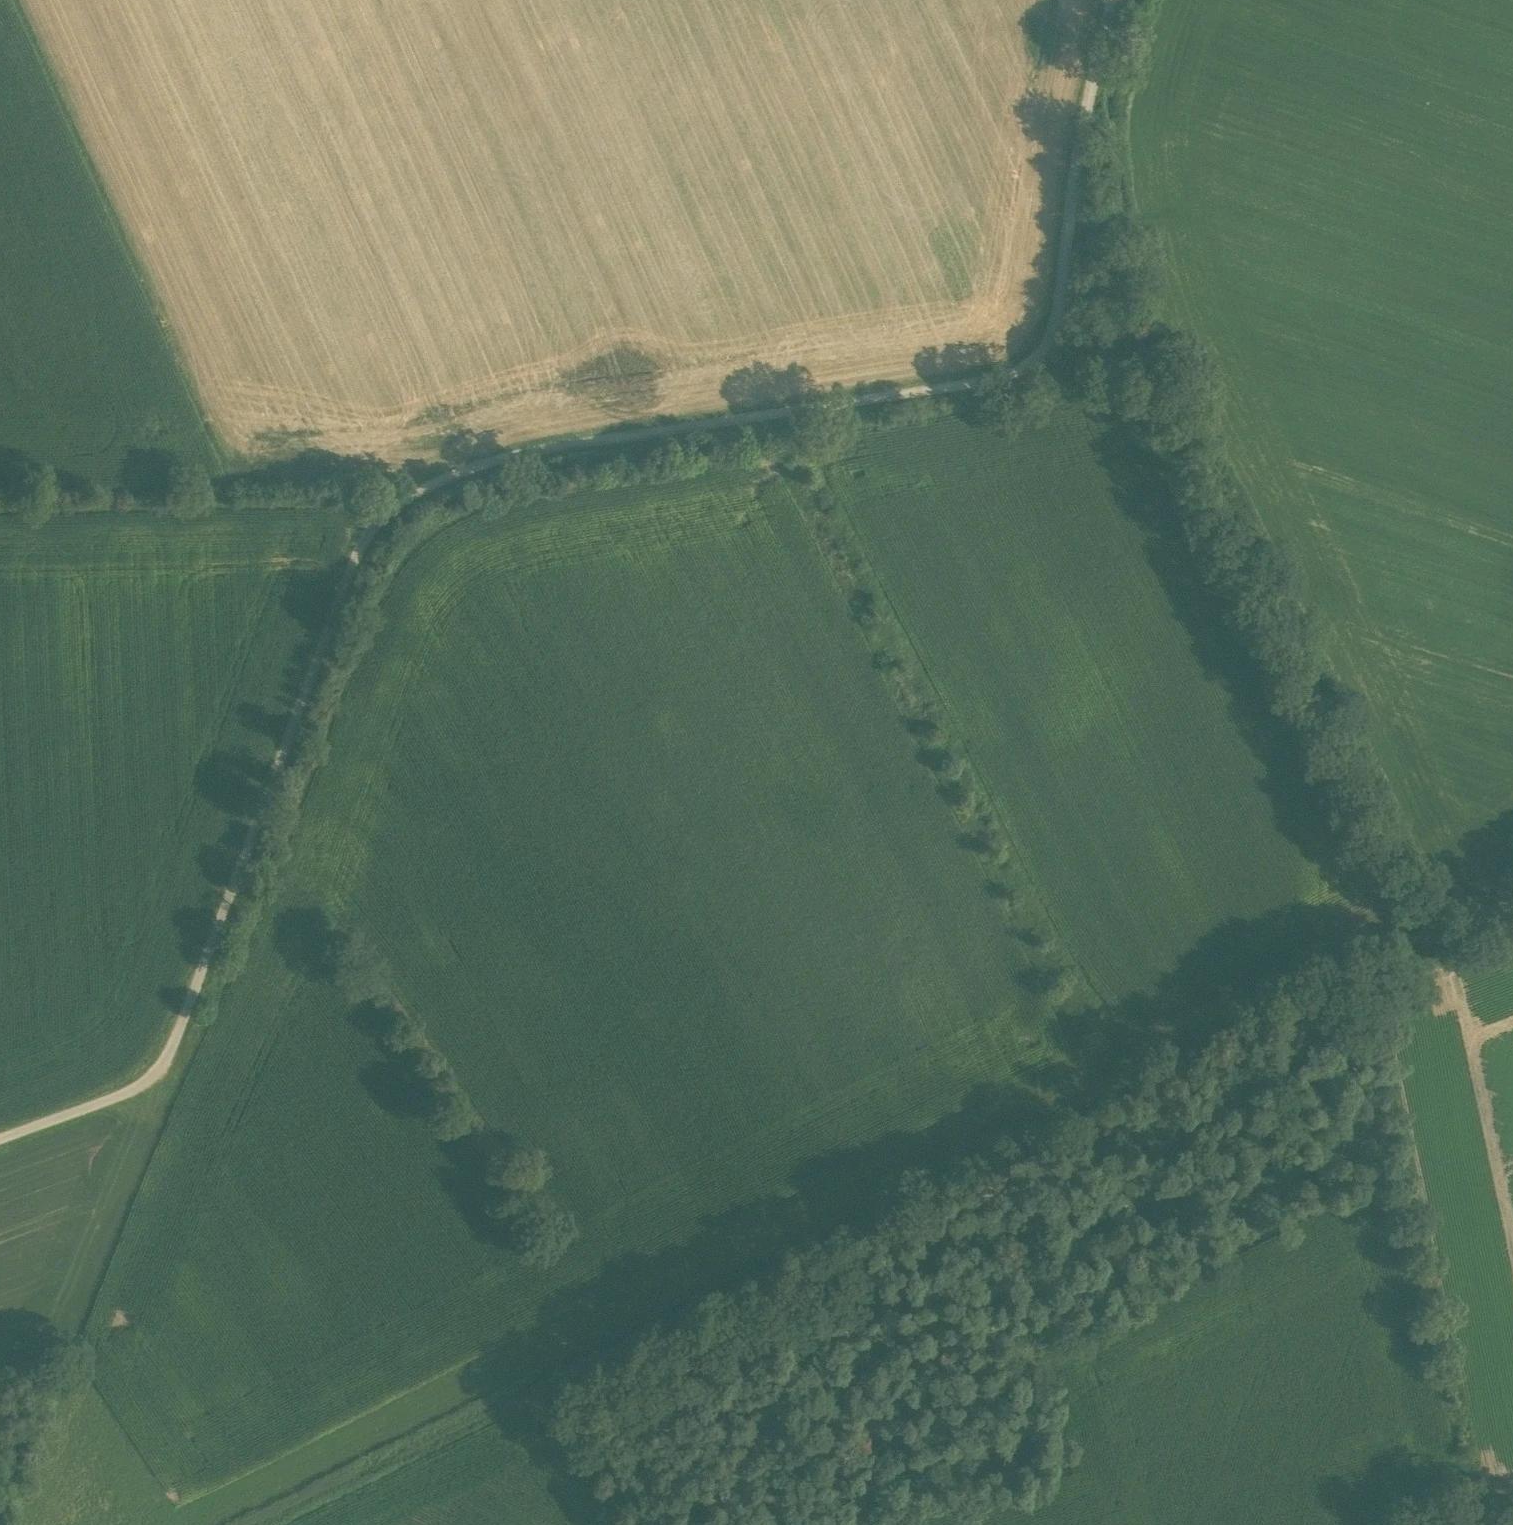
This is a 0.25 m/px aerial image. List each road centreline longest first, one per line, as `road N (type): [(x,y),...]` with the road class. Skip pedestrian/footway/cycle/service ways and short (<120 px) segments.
road 1 (track): [(0,1136),(140,1081),(173,1050),(362,560),(407,498),(496,457),(988,373),(1045,338),(1063,297),(1081,133),(1113,0)]

